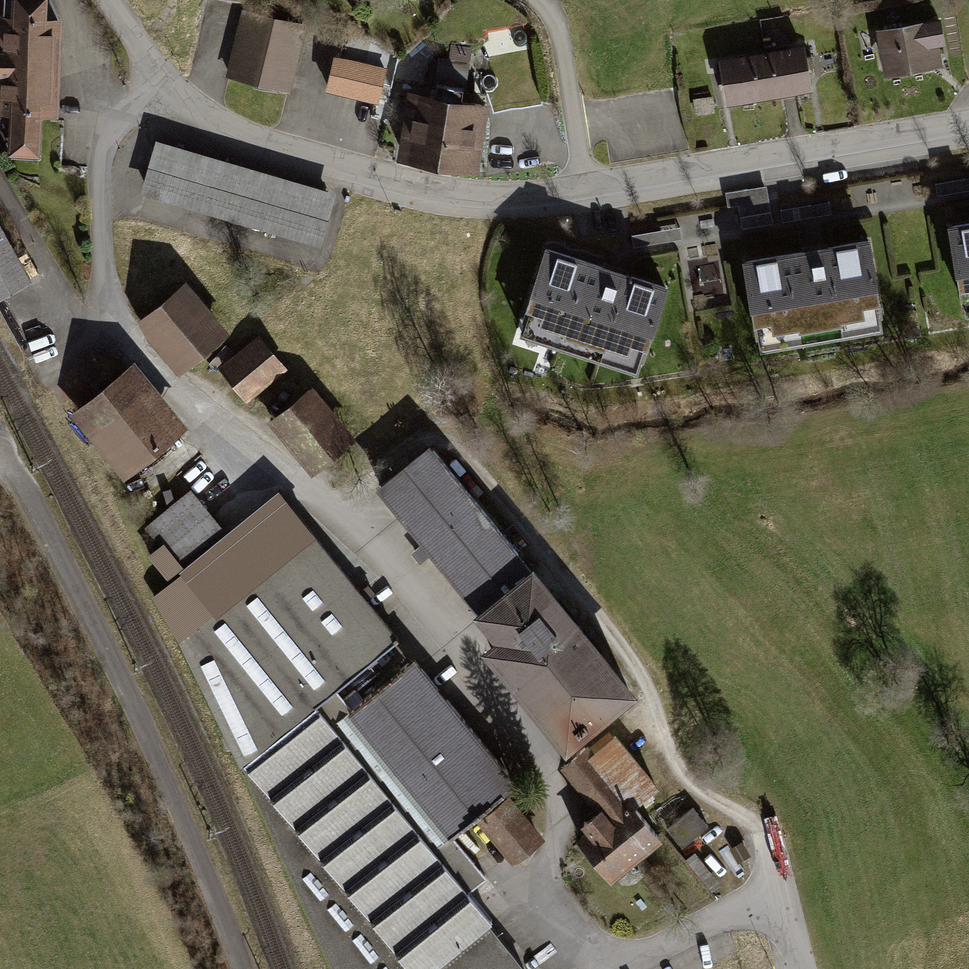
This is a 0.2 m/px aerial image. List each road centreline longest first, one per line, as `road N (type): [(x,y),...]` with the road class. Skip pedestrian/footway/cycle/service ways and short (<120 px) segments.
road 1 (unclassified): [(968,121),(555,191),(449,192),(265,141),(212,117),(164,79),(108,0)]
road 2 (track): [(765,831),(687,781),(636,667),(456,446),(425,439),(328,504)]
road 3 (track): [(245,968),(148,728),(0,451)]
road 4 (unclassified): [(800,968),(765,831)]

